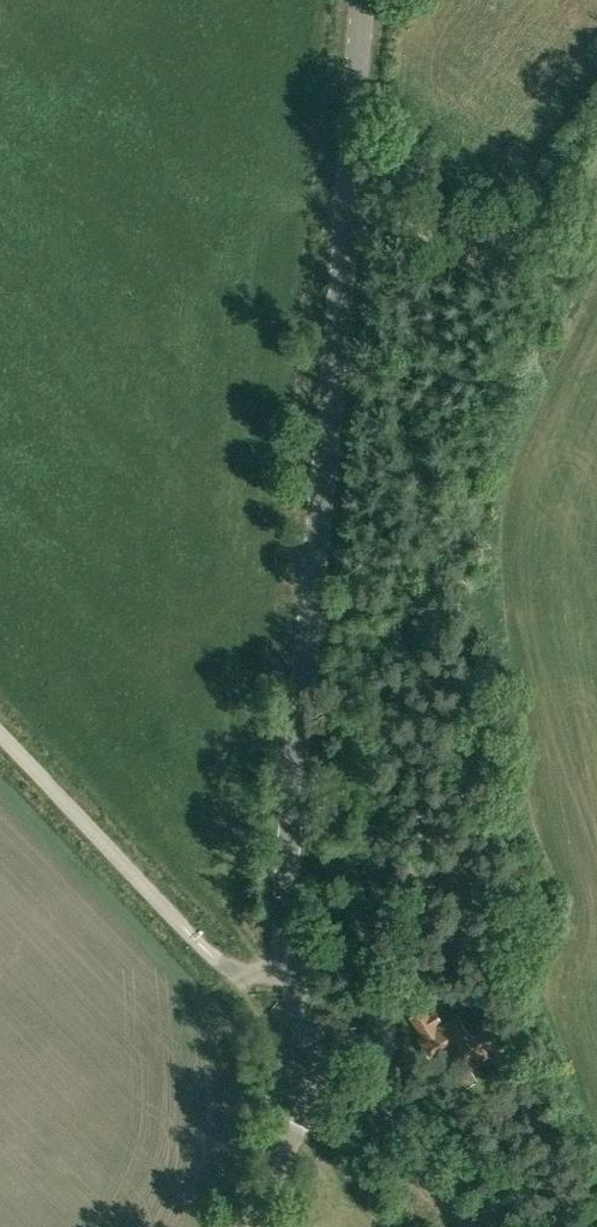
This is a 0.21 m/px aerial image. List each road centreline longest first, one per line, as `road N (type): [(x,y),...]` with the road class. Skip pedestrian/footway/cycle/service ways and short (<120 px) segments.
road 1 (unclassified): [(290,977),(285,917),(362,0)]
road 2 (unclassified): [(290,977),(239,977),(217,962),(0,740)]
road 3 (track): [(343,222),(436,234),(534,275),(560,263),(596,226)]
road 4 (unclassified): [(482,1226),(337,1074)]
road 5 (unclassified): [(257,1226),(298,1125),(337,1074)]

